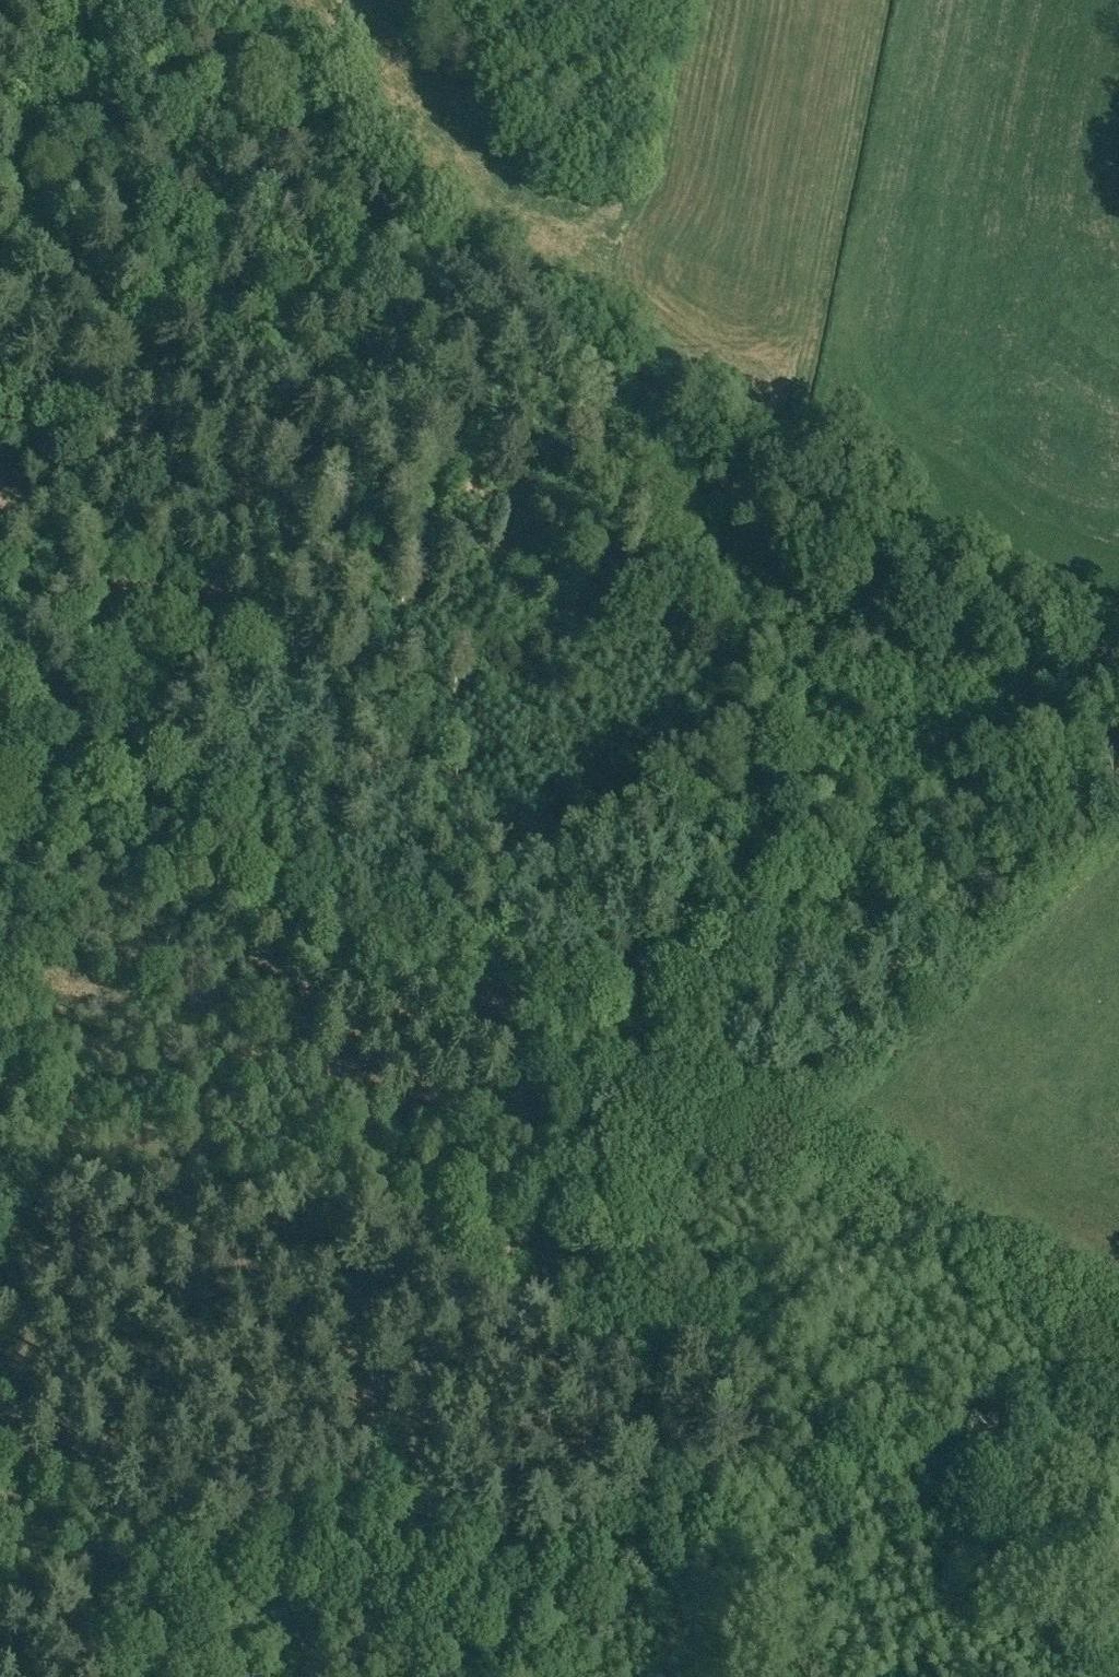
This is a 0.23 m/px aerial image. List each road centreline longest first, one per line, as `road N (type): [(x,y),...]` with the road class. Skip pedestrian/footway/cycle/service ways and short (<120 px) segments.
road 1 (track): [(133,0),(776,464),(1003,583),(1118,623)]
road 2 (track): [(0,716),(669,1088)]
road 3 (track): [(669,1088),(1118,1341)]

